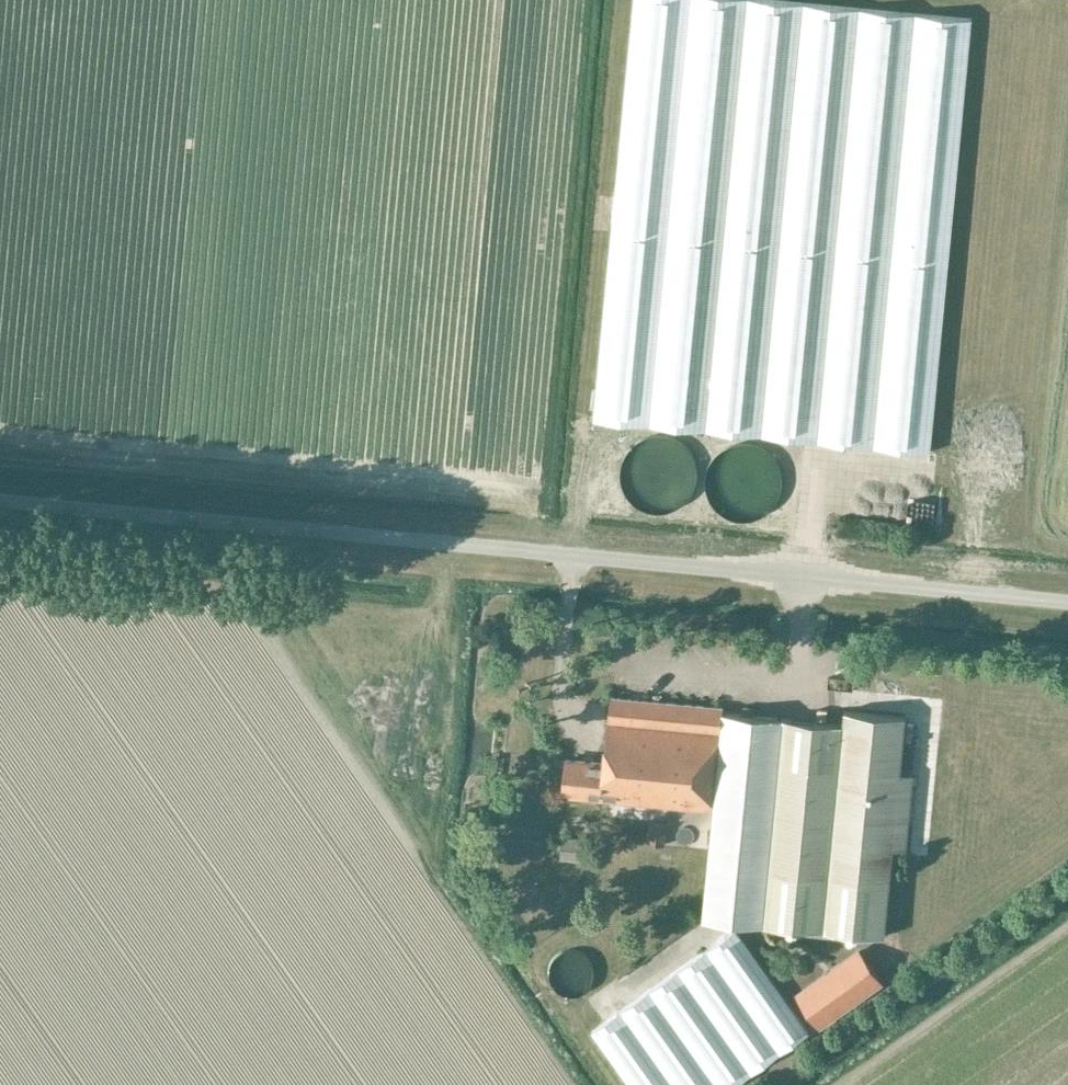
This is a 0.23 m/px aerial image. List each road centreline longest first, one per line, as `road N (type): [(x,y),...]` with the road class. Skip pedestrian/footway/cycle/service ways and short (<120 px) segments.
road 1 (unclassified): [(1067,601),(0,502)]

